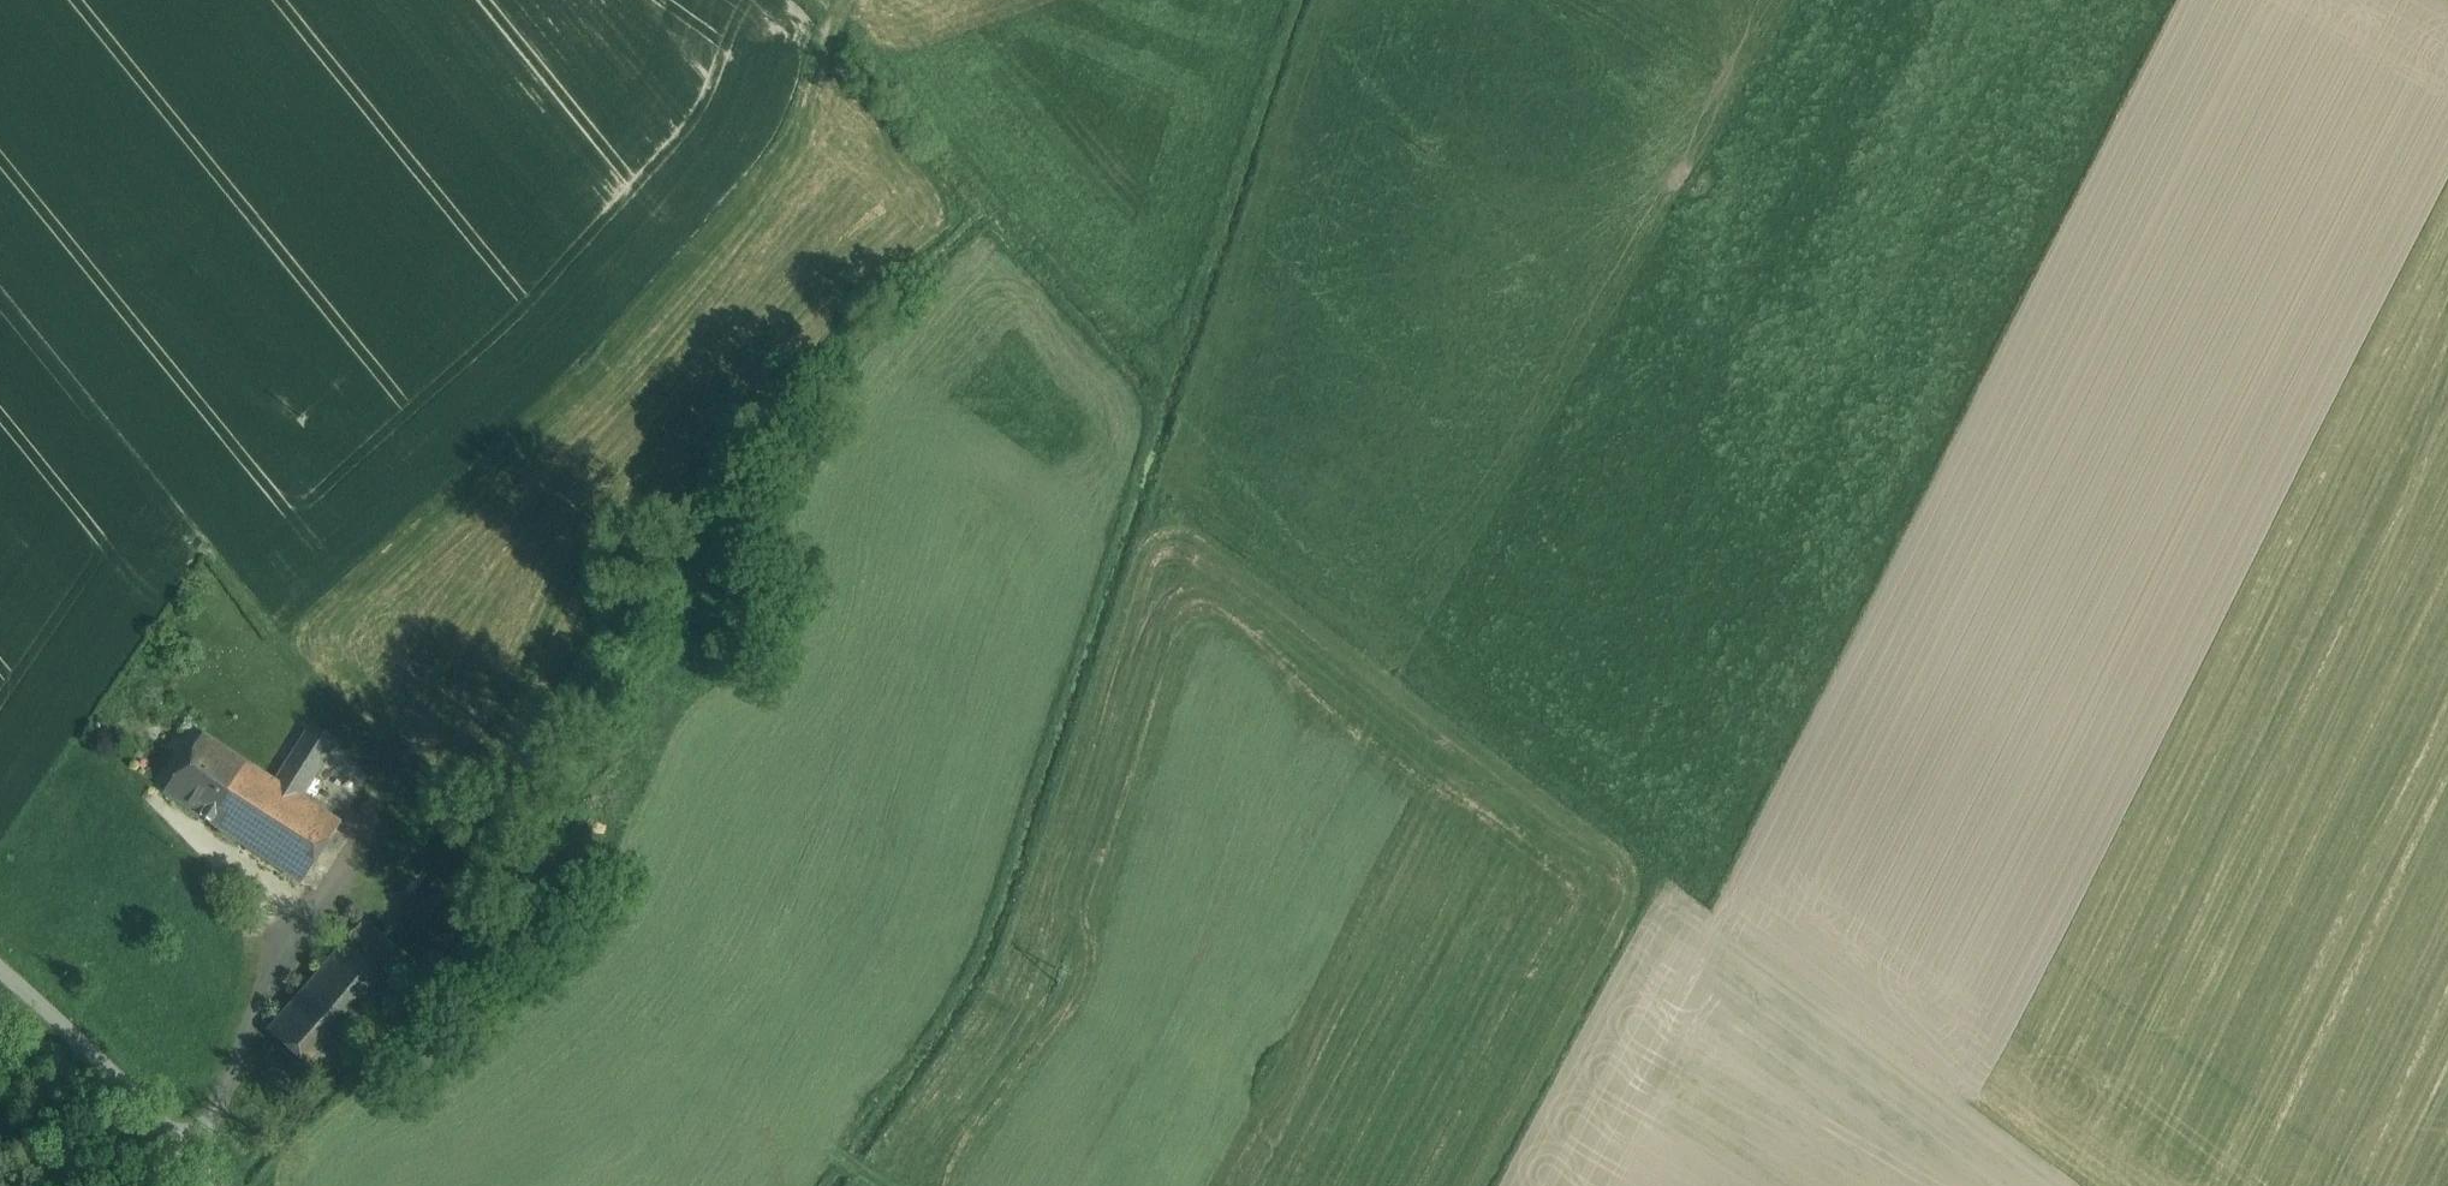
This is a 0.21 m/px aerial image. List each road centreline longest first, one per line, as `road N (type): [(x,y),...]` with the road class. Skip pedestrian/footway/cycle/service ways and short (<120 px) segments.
road 1 (unclassified): [(218,1185),(187,1138),(0,962)]

